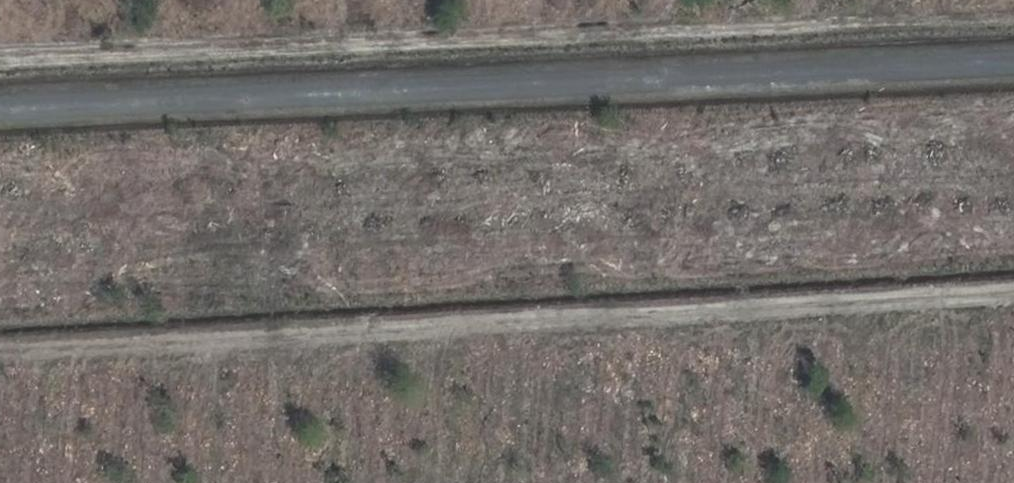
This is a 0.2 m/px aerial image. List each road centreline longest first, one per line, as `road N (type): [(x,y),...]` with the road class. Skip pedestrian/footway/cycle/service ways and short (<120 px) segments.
road 1 (tertiary): [(0,107),(1013,63)]
road 2 (track): [(0,330),(1013,293)]

